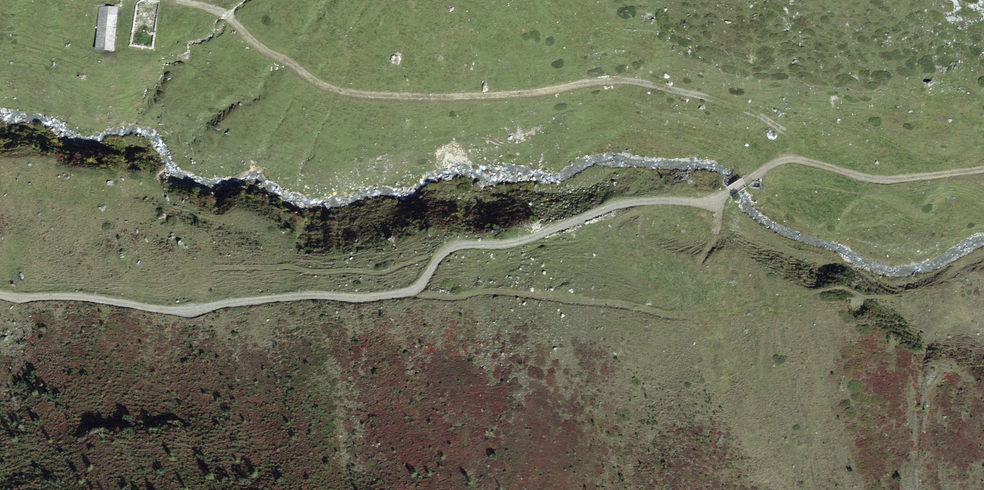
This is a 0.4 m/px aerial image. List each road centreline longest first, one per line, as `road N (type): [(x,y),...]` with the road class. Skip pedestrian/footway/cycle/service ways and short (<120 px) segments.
road 1 (track): [(789,160),(796,136),(776,125),(699,95),(638,83),(344,97),(302,78),(220,16),(166,0)]
road 2 (track): [(0,295),(187,315),(235,303),(357,301),(409,293),(440,256)]
road 3 (track): [(409,293),(513,293),(674,316),(684,312),(695,269),(721,230),(726,196)]
road 4 (track): [(440,256),(638,203),(726,196)]
road 5 (track): [(726,196),(789,160),(884,179),(983,169)]
road 6 (track): [(440,256),(378,274),(213,269)]

